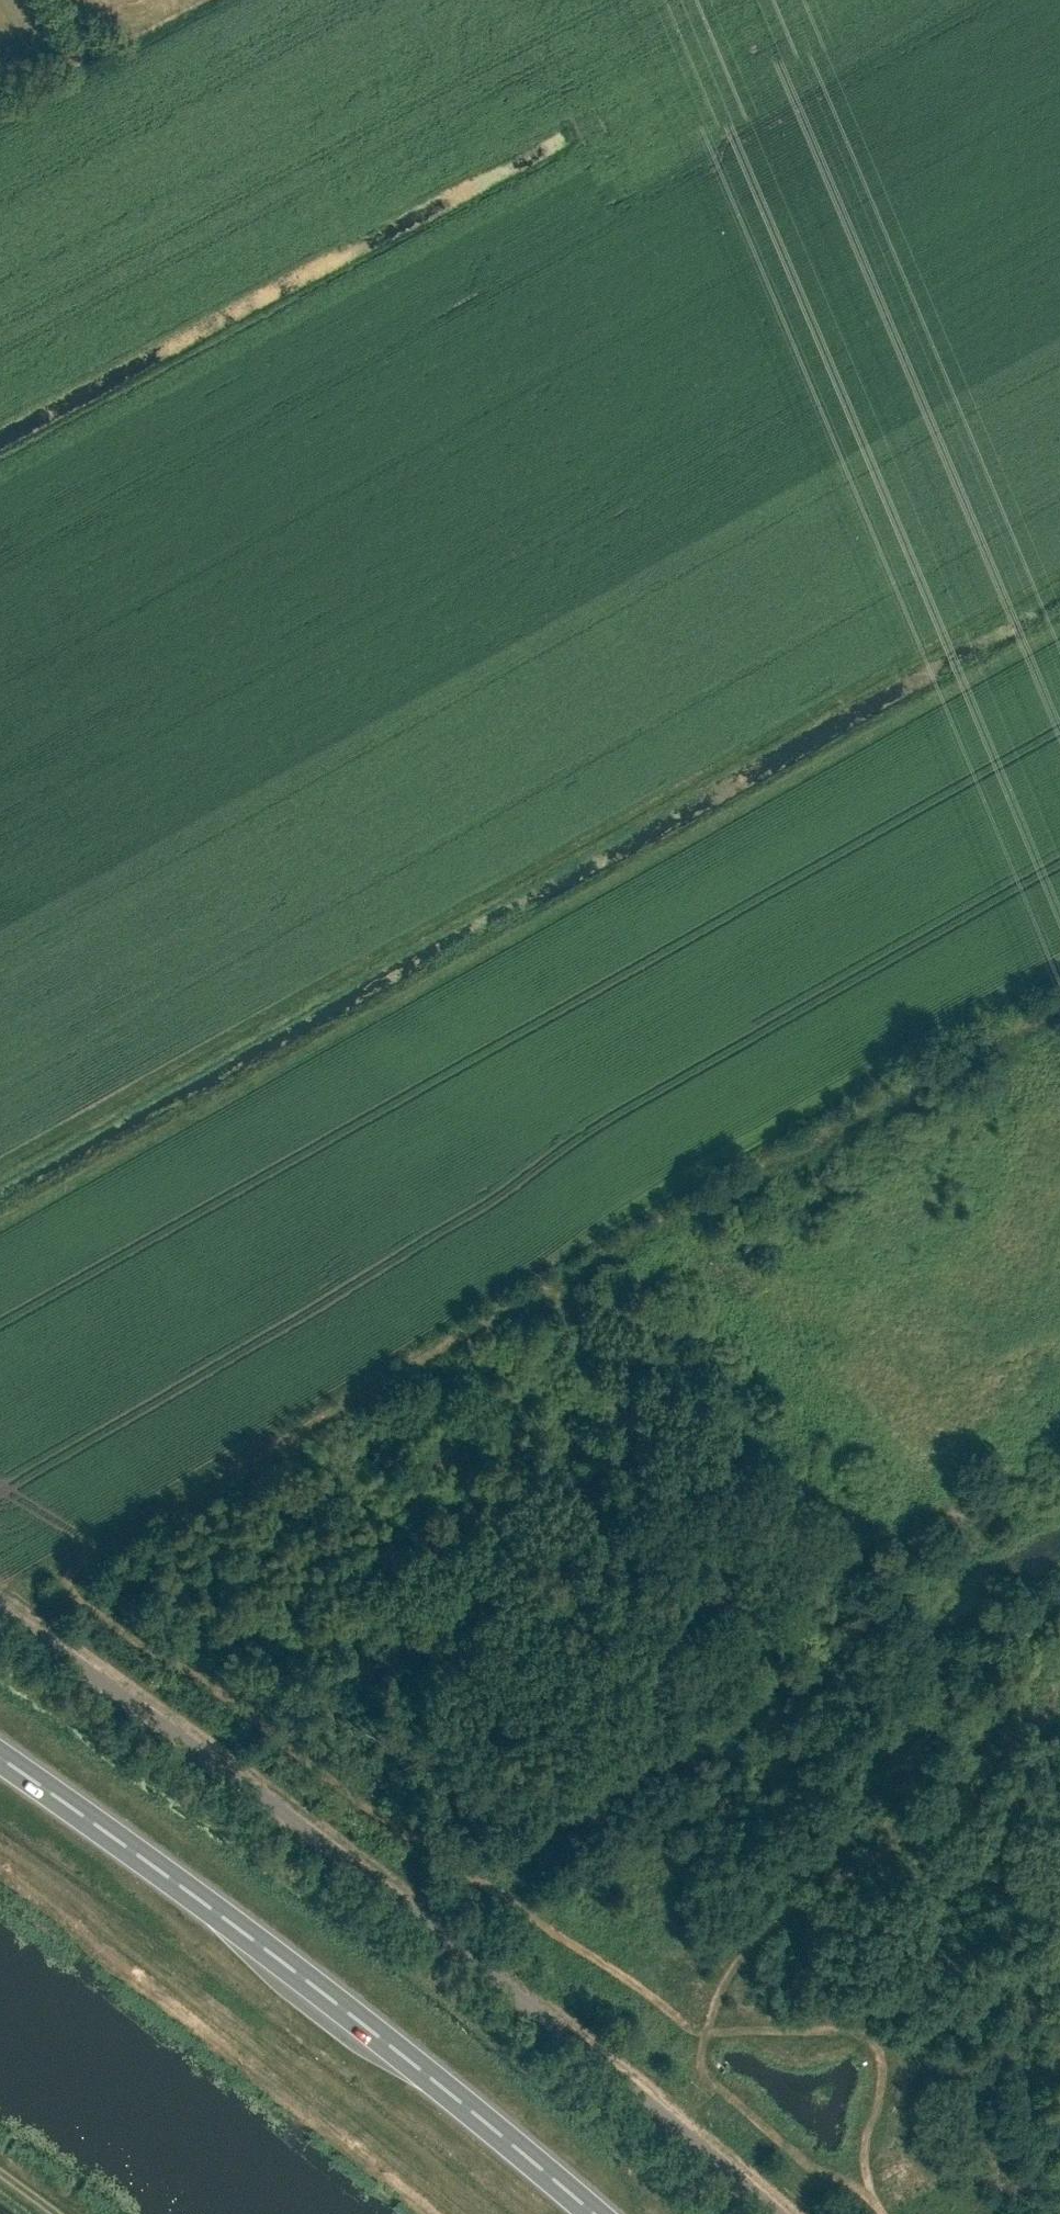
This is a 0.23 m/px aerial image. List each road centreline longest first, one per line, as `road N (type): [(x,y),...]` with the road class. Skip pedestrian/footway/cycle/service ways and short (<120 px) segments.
road 1 (unclassified): [(772,2213),(386,1885),(0,1598)]
road 2 (trunk): [(594,2213),(320,1991),(0,1756)]

